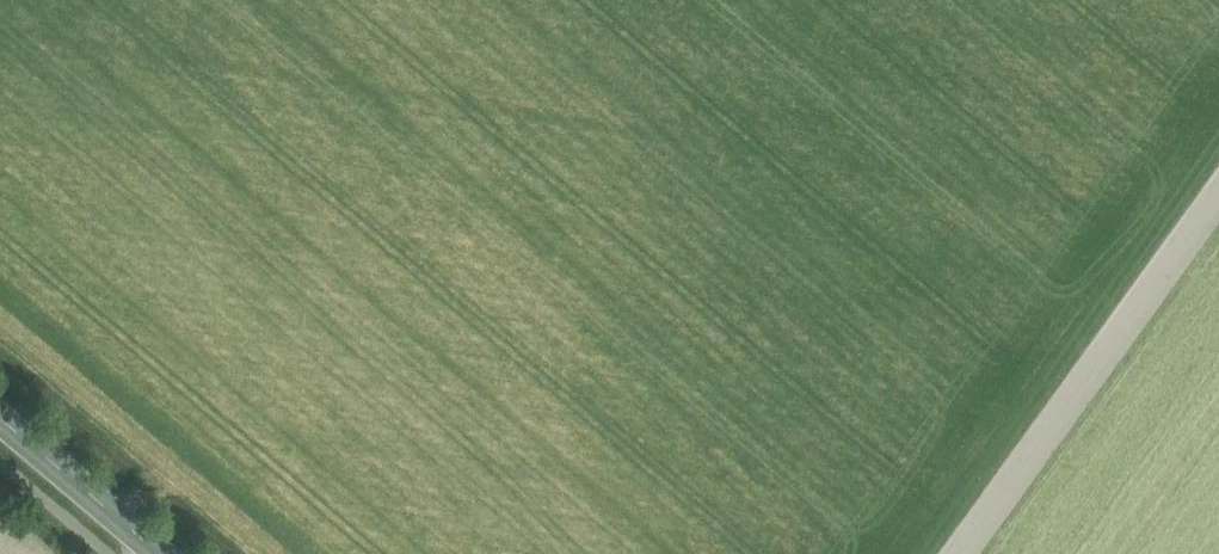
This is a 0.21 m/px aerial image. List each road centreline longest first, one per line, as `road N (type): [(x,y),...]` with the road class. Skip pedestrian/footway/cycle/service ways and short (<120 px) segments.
road 1 (unclassified): [(943,553),(1218,177)]
road 2 (secondary): [(160,553),(0,418)]

